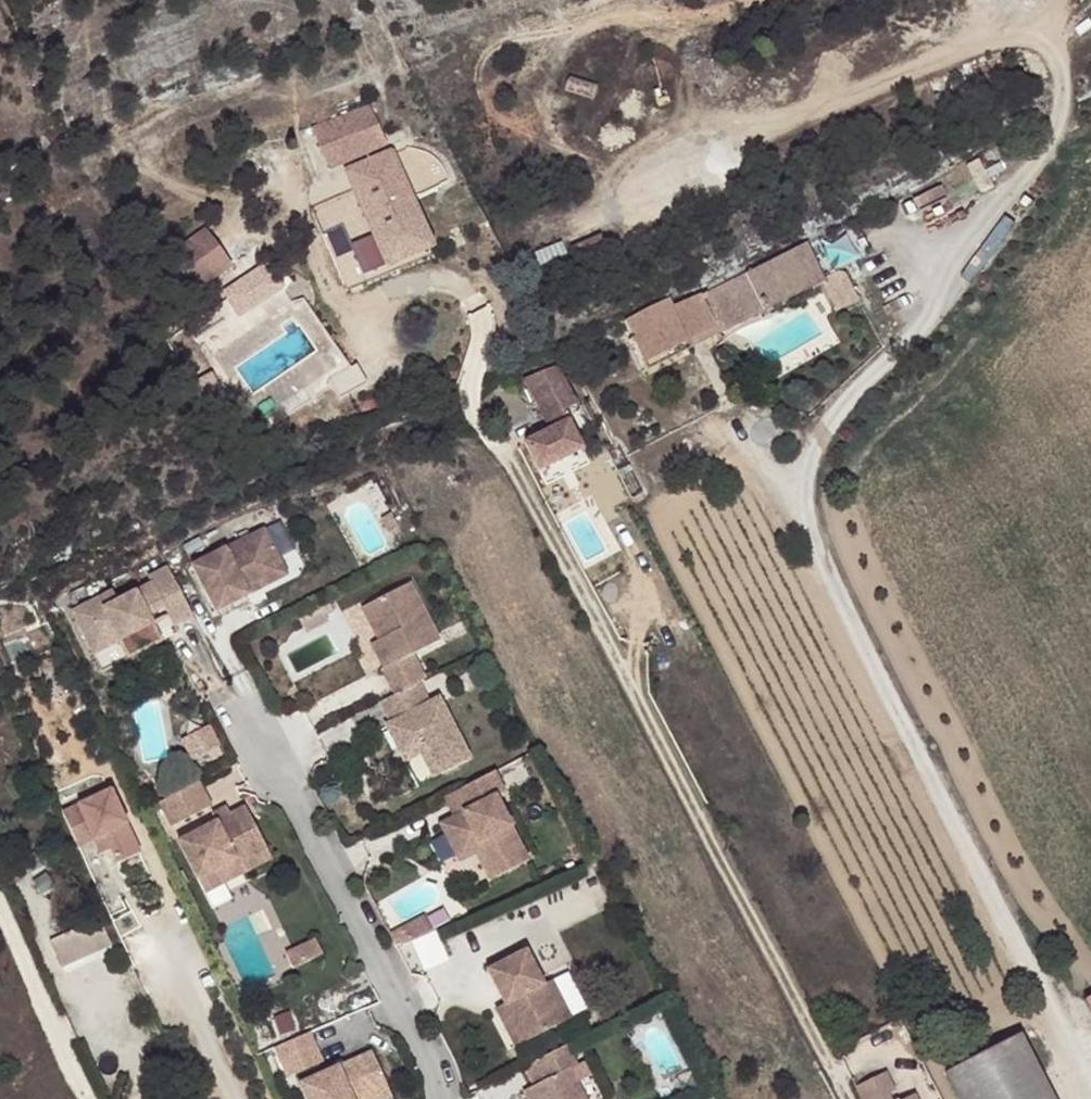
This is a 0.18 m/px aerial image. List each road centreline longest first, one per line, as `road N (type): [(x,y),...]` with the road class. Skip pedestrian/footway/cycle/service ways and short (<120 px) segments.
road 1 (residential): [(1088,1098),(1034,968),(802,522),(801,477),(819,432),(924,318)]
road 2 (residential): [(846,1098),(471,405),(475,311)]
road 3 (residential): [(438,1098),(431,1062),(229,684)]

